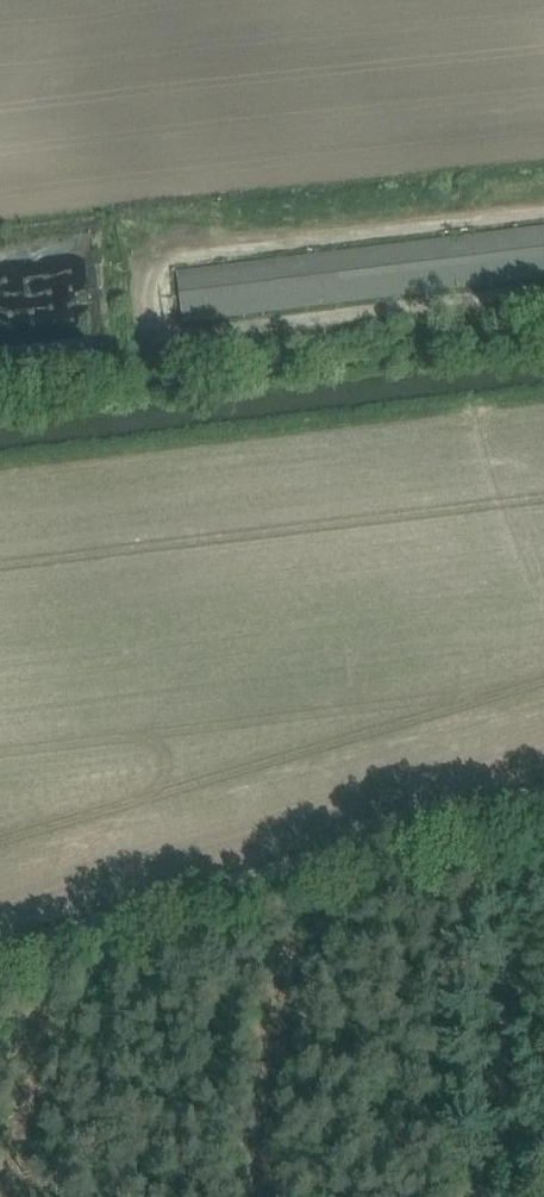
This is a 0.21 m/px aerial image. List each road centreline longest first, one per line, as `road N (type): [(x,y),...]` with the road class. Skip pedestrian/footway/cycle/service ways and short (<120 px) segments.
road 1 (track): [(543,796),(0,957)]

